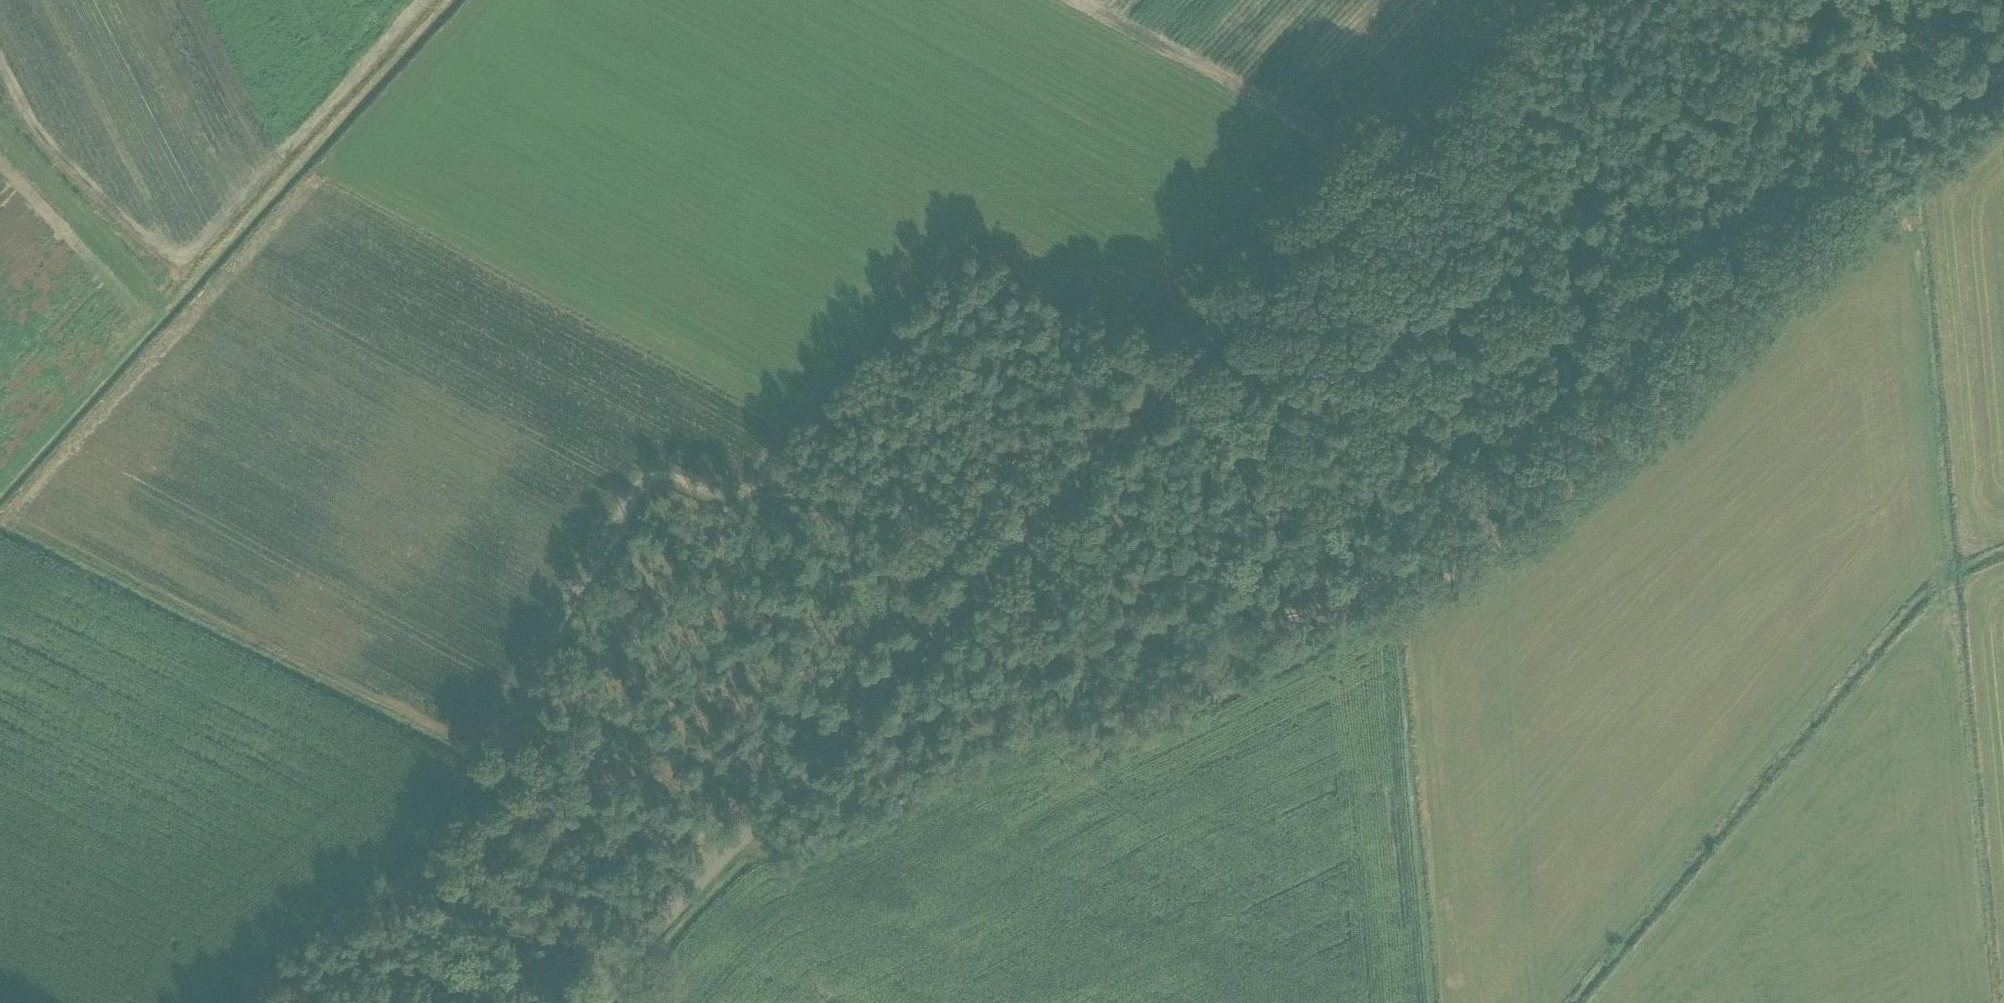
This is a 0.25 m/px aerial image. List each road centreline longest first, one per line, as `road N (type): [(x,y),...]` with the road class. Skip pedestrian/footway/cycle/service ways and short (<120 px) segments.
road 1 (unclassified): [(991,572),(931,522),(878,495),(814,481),(681,475),(244,239)]
road 2 (unclassified): [(991,572),(1519,0)]
road 3 (unclassified): [(592,1002),(991,572)]

